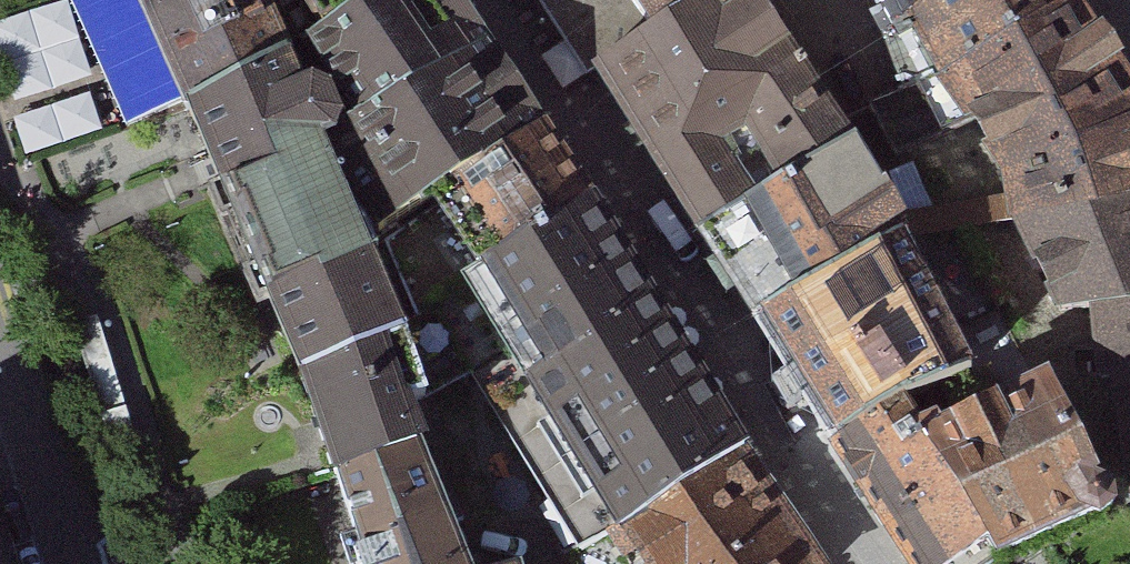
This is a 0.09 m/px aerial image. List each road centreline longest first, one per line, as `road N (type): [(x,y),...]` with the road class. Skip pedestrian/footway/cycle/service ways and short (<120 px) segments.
road 1 (residential): [(472,0),(843,563)]
road 2 (tertiary): [(72,563),(11,363)]

